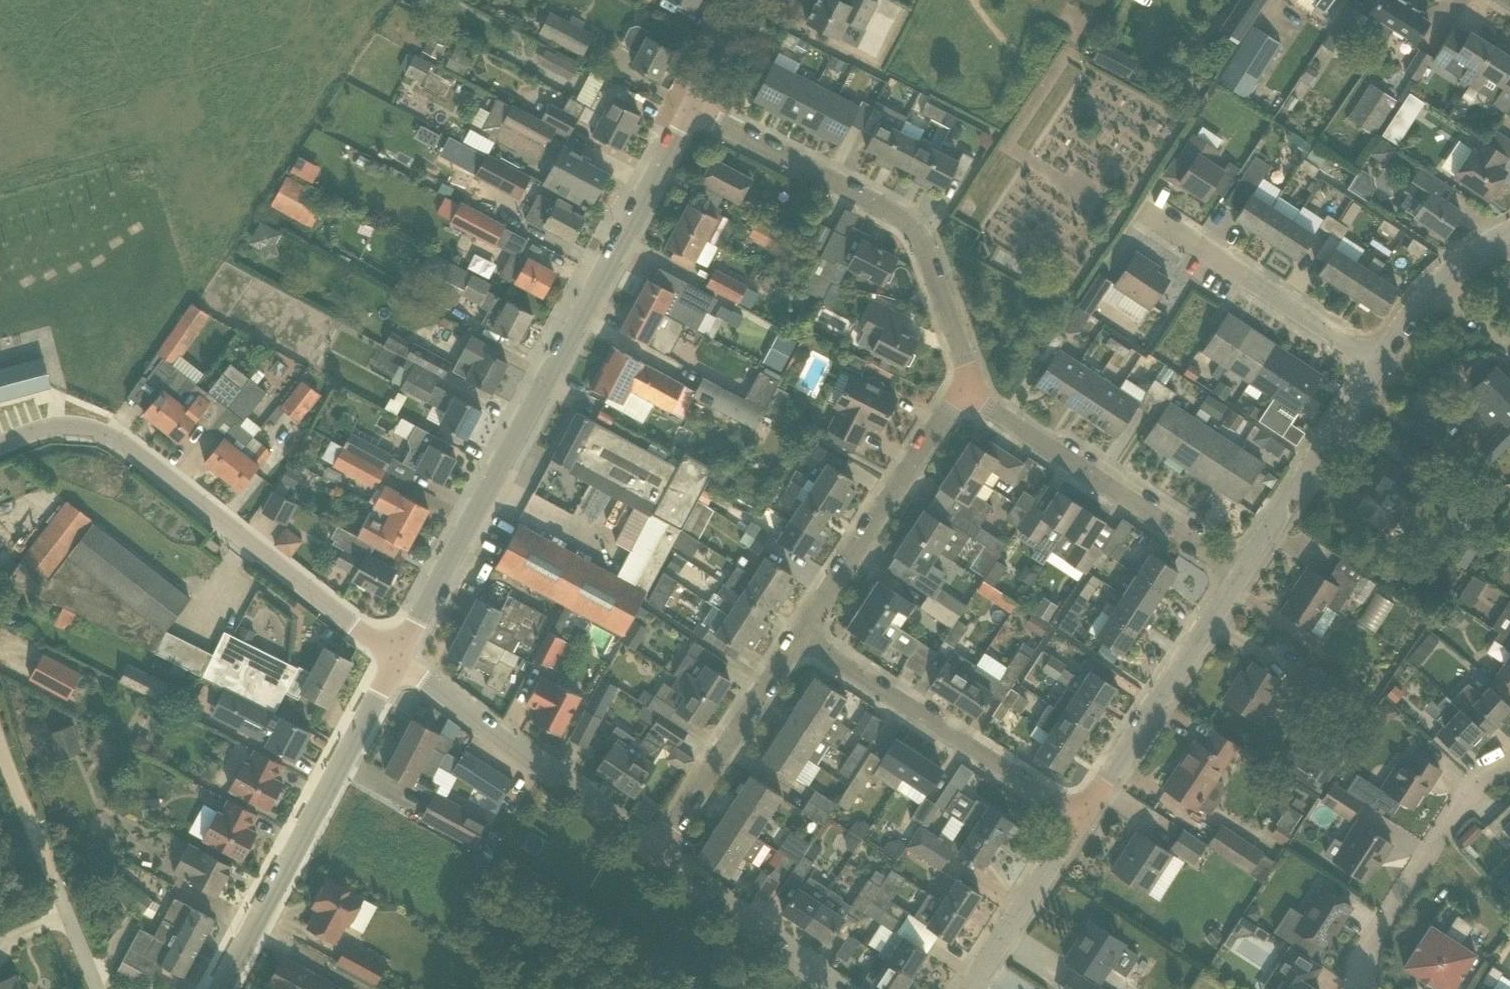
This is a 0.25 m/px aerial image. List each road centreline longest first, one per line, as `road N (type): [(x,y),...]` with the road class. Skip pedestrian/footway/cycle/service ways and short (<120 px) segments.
road 1 (tertiary): [(385,649),(693,106)]
road 2 (unclassified): [(0,448),(76,428),(118,441),(385,649)]
road 3 (residential): [(970,392),(964,357),(902,212),(693,106)]
road 4 (tertiary): [(211,988),(385,649)]
road 5 (residential): [(1079,812),(791,632)]
road 6 (residential): [(648,855),(385,649)]
road 7 (residential): [(1245,566),(970,392)]
road 8 (residential): [(791,632),(970,392)]
road 9 (residential): [(1079,812),(1245,566)]
road 10 (residential): [(1380,360),(1144,212)]
road 11 (residential): [(1367,988),(1367,952),(1475,786),(1509,767)]
road 12 (residential): [(648,855),(791,632)]
road 13 (residential): [(1245,566),(1380,360)]
road 14 (residential): [(828,988),(648,855)]
road 15 (track): [(65,913),(0,704)]
road 16 (residential): [(964,988),(1079,812)]

